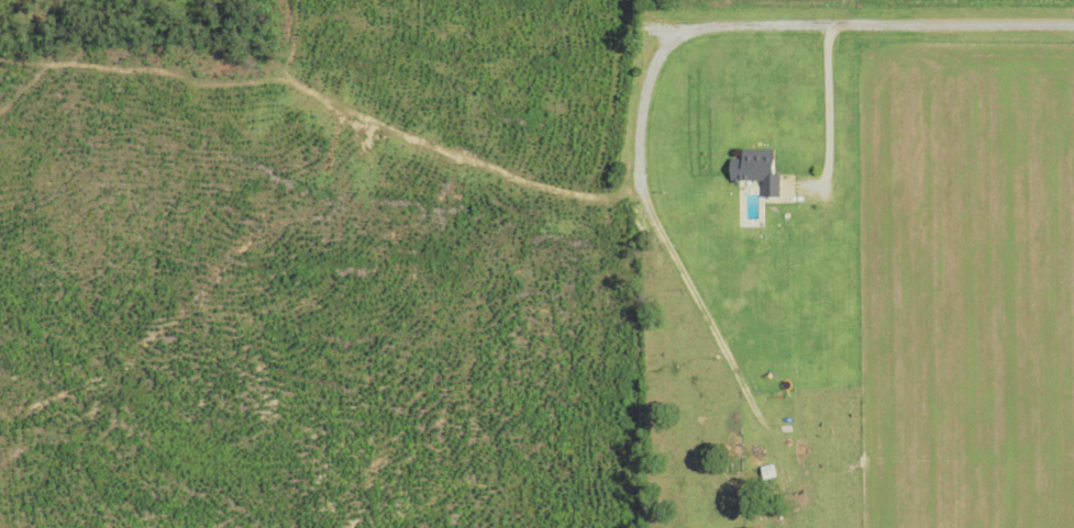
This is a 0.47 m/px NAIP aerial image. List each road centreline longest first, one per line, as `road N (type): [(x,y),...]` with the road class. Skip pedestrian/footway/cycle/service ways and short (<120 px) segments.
road 1 (residential): [(777,527),(769,450),(644,192),(647,104),(662,63),(694,37),(794,23),(1073,24)]

